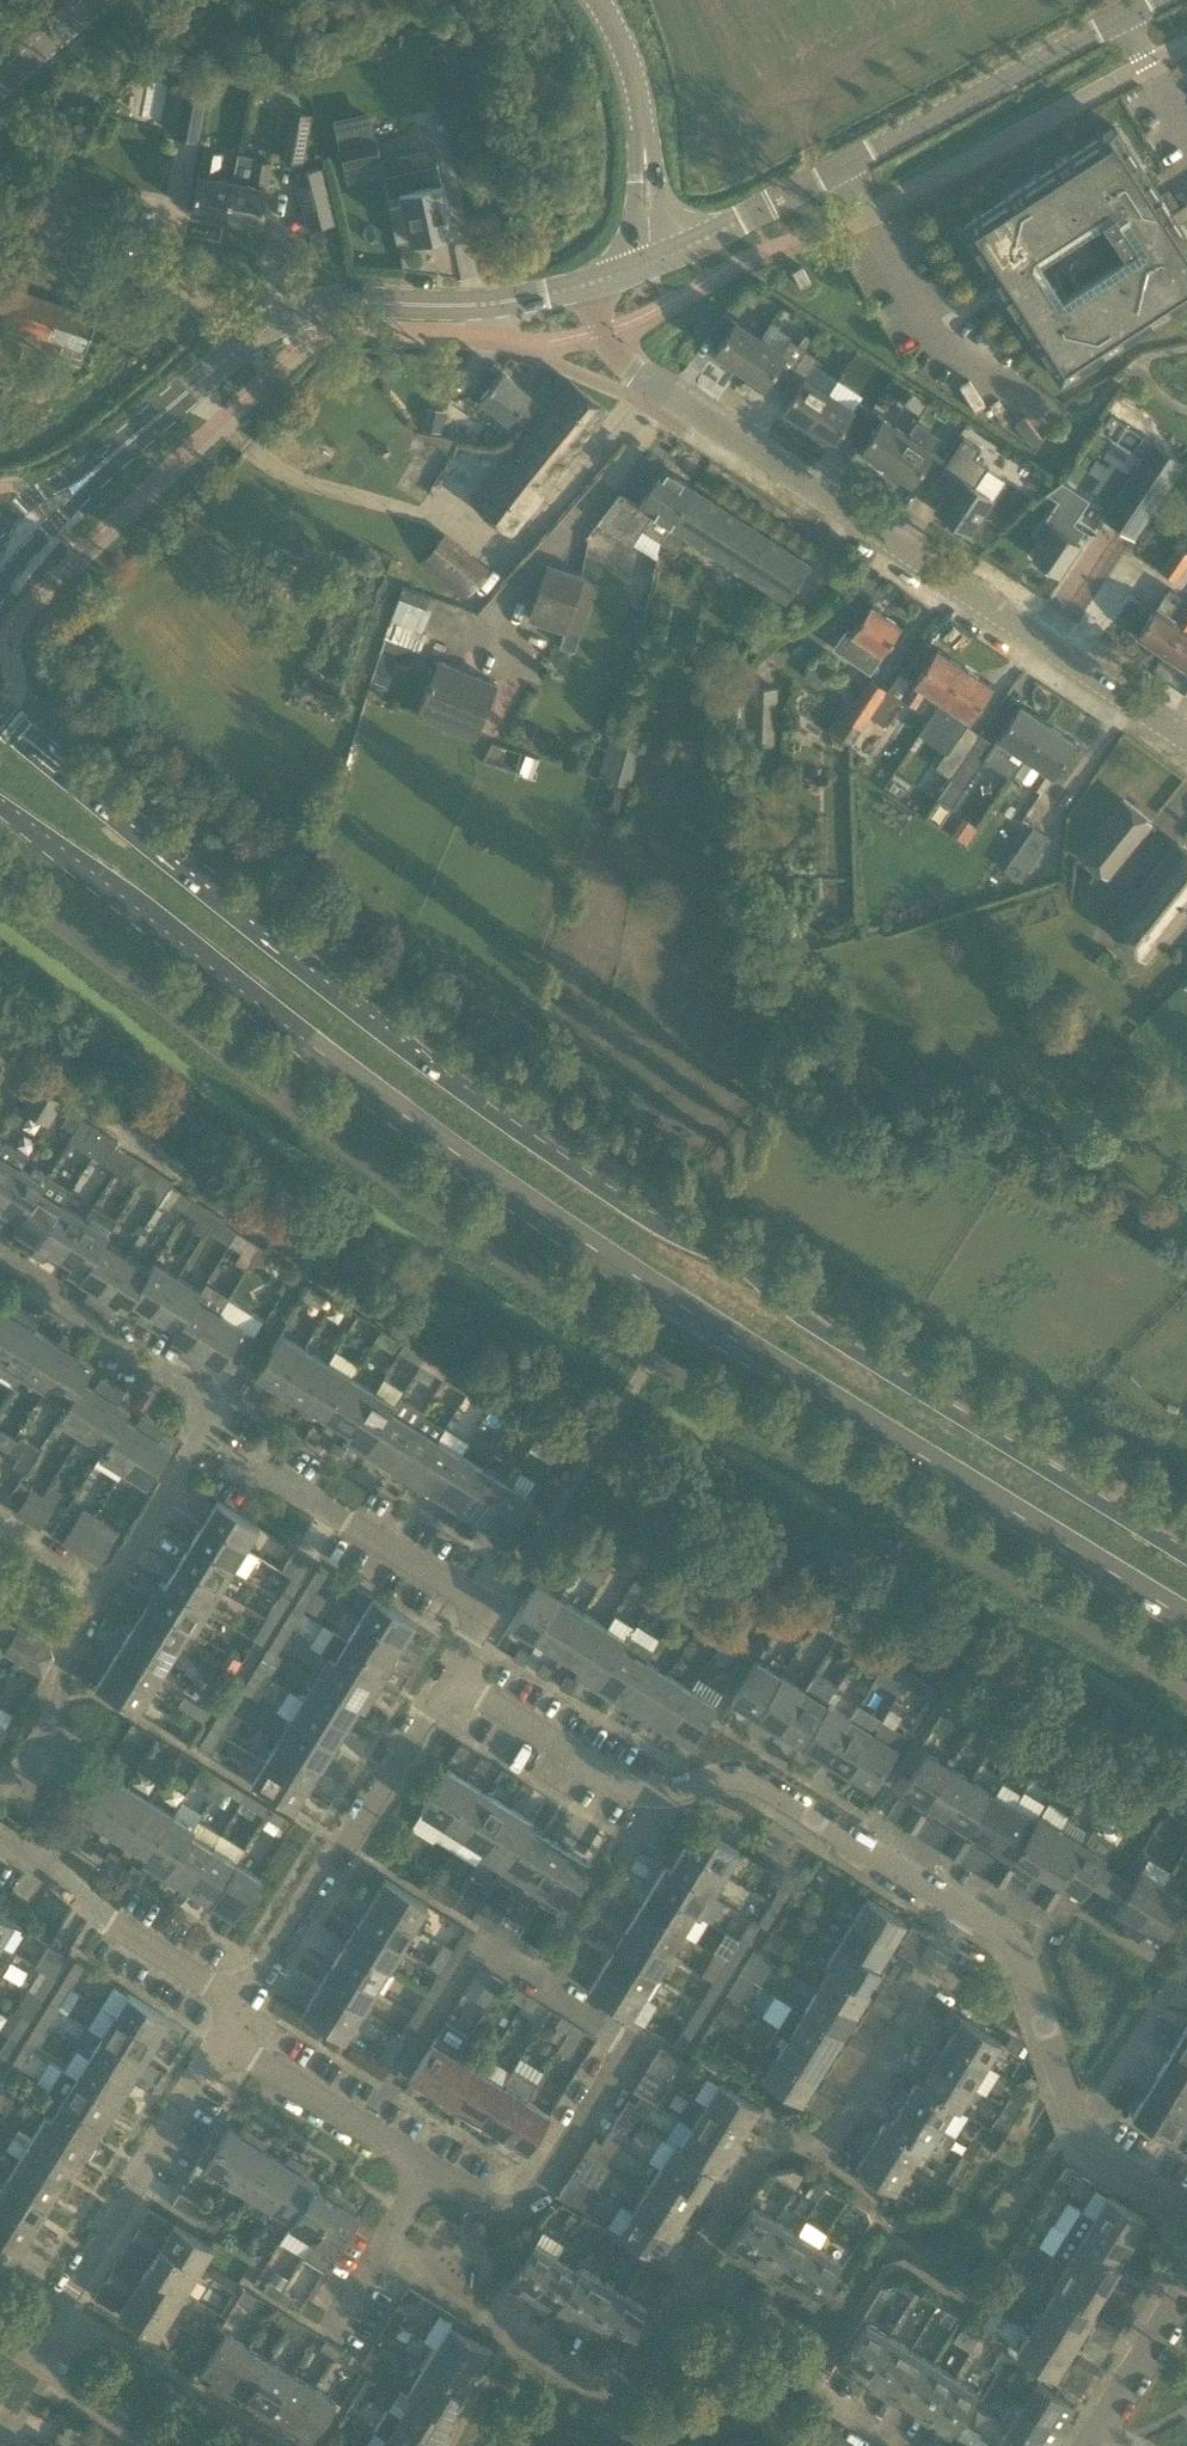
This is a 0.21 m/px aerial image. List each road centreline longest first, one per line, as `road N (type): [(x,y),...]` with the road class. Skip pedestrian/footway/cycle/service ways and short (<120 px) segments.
road 1 (primary): [(1186,1557),(813,1326),(741,1264),(670,1233),(459,1092),(0,725)]
road 2 (primary): [(0,804),(408,1119),(625,1272),(1186,1619)]
road 3 (residential): [(1186,742),(630,368),(585,285)]
road 4 (residential): [(668,1789),(544,1987),(631,2046),(544,2189),(526,2203),(498,2206),(427,2168)]
road 5 (tertiary): [(87,477),(254,336),(301,310),(351,301),(484,304),(585,285)]
road 6 (tertiary): [(662,259),(1155,0)]
road 7 (residential): [(967,1911),(838,2129),(764,2152),(690,2270)]
road 8 (residential): [(690,2270),(635,2365),(587,2382),(375,2258)]
road 9 (residential): [(310,1264),(26,1069),(0,1107)]
road 10 (residential): [(245,2006),(448,1679)]
road 11 (residential): [(54,2363),(60,2307),(224,2041)]
road 12 (residential): [(967,1911),(759,1782),(739,1777),(668,1789)]
road 13 (residential): [(206,1427),(189,1386),(56,1306),(33,1273),(0,1254)]
road 14 (tertiary): [(599,0),(627,51),(644,109),(652,226),(662,259)]
road 15 (residential): [(1078,2128),(1020,1956),(967,1911)]
road 16 (residential): [(448,1679),(489,1608),(345,1521)]
road 17 (residential): [(668,1789),(620,1783),(448,1679)]
road 18 (residential): [(427,2168),(224,2041)]
road 19 (residential): [(1078,2128),(1186,1955)]
road 20 (residential): [(1079,2442),(1186,2283)]
road 21 (residential): [(110,1590),(206,1427)]
road 22 (residential): [(345,1521),(212,1446),(206,1427)]
road 23 (residential): [(245,2006),(102,1916)]
road 24 (residential): [(0,1780),(18,1770),(49,1721),(63,1663),(80,1640)]
road 25 (residential): [(1186,2211),(1104,2160),(1078,2128)]
road 26 (tertiary): [(161,2445),(54,2363)]
road 27 (tertiary): [(4,583),(87,477)]
road 28 (residential): [(110,1590),(0,1521)]
road 29 (residential): [(102,1916),(0,1844)]

